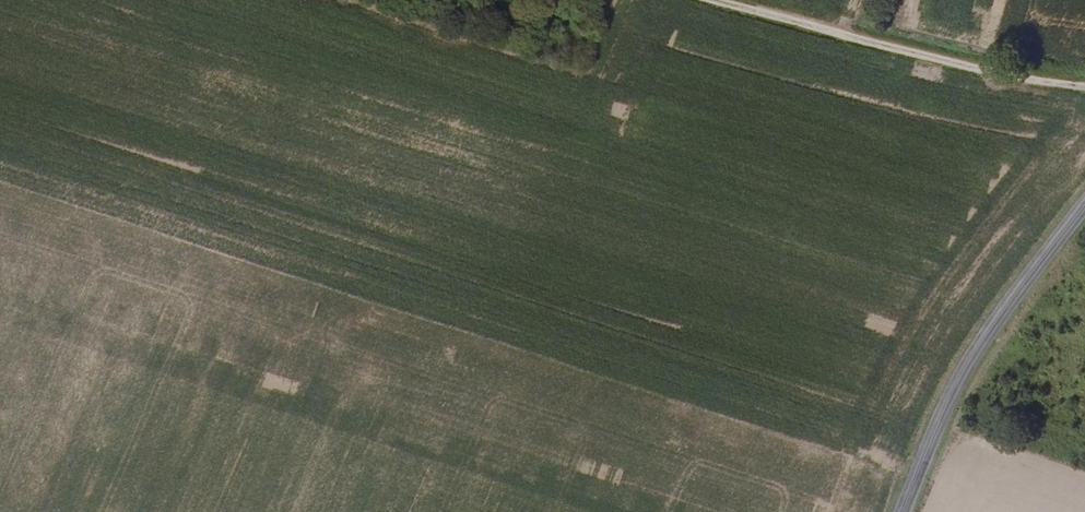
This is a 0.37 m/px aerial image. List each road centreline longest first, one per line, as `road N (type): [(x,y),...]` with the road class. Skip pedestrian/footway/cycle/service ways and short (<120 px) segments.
road 1 (track): [(1084,89),(729,0)]
road 2 (tertiary): [(1084,209),(975,360),(906,511)]

